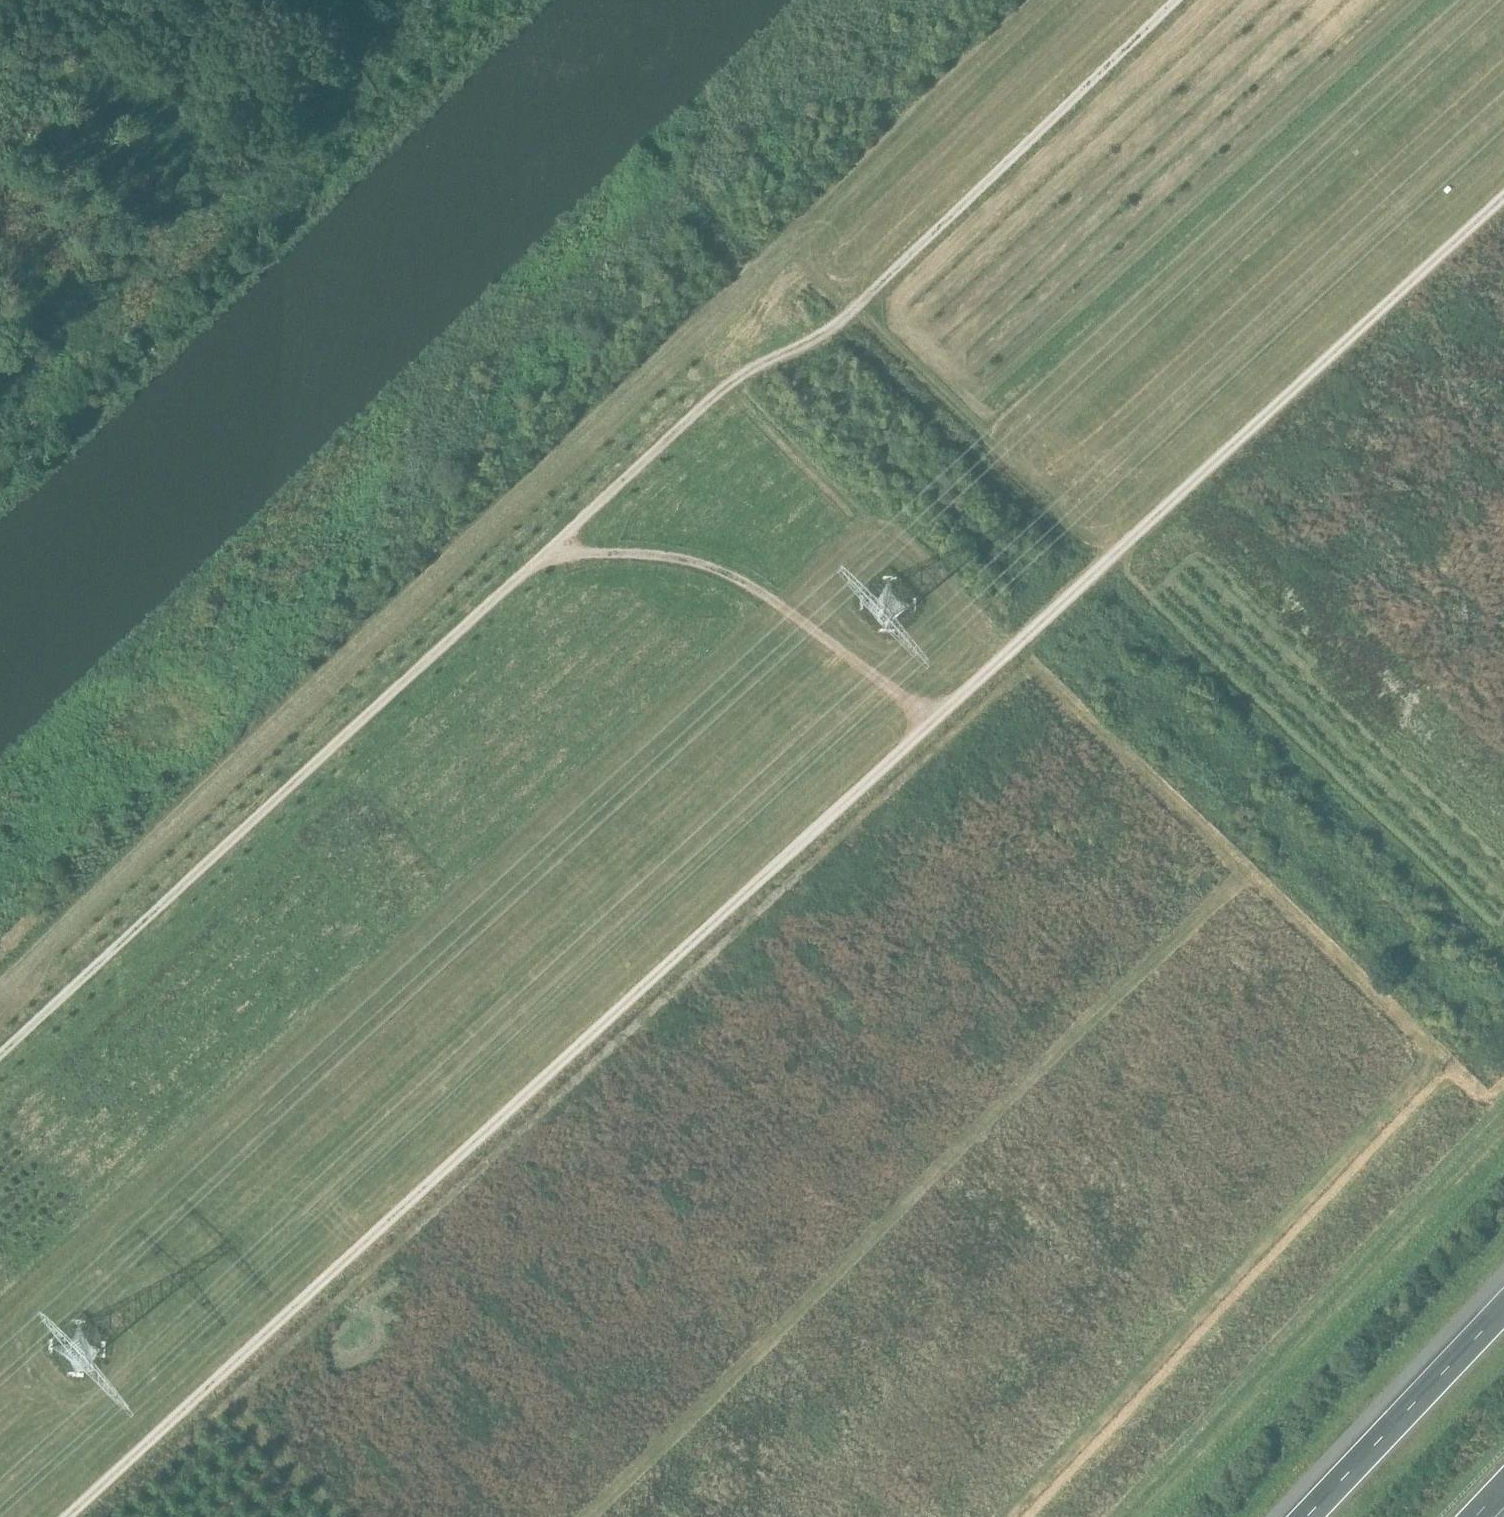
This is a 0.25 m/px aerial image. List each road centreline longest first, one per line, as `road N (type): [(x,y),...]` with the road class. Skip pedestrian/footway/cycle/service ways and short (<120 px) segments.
road 1 (track): [(1503,201),(126,1463)]
road 2 (track): [(0,1058),(736,380),(852,315),(1179,0)]
road 3 (track): [(561,544),(680,559),(762,592),(816,632),(921,735)]
road 4 (motorway): [(1503,1312),(1310,1516)]

